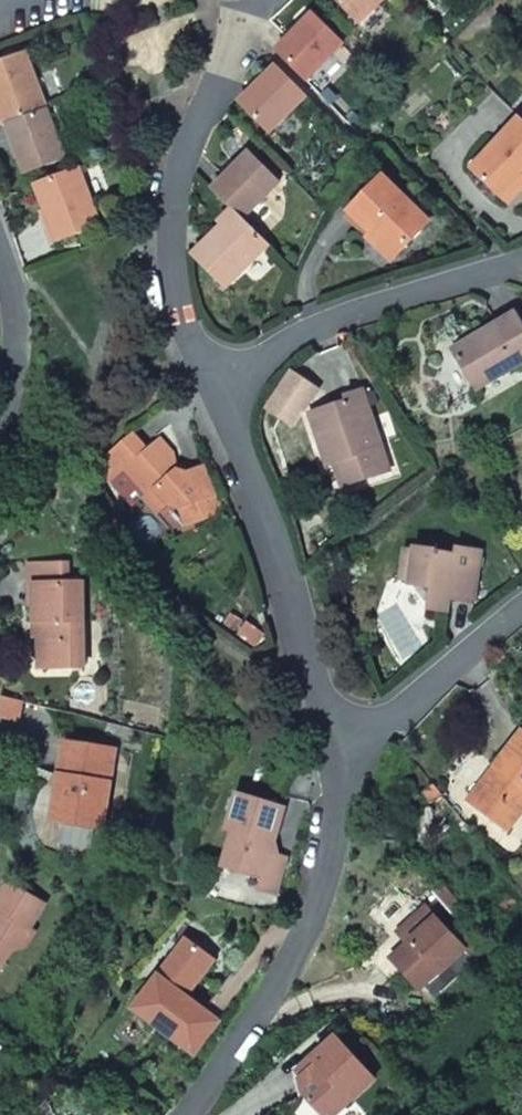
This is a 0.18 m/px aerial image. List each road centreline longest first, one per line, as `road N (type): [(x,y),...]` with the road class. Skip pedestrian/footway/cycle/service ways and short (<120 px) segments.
road 1 (residential): [(334,742),(331,848),(317,902),(271,992),(182,1114)]
road 2 (residential): [(242,0),(176,185),(172,233),(189,336),(215,385)]
road 3 (residential): [(215,385),(259,489),(334,742)]
road 4 (residential): [(215,385),(357,312),(521,261)]
road 5 (residential): [(334,742),(411,703),(521,605)]

